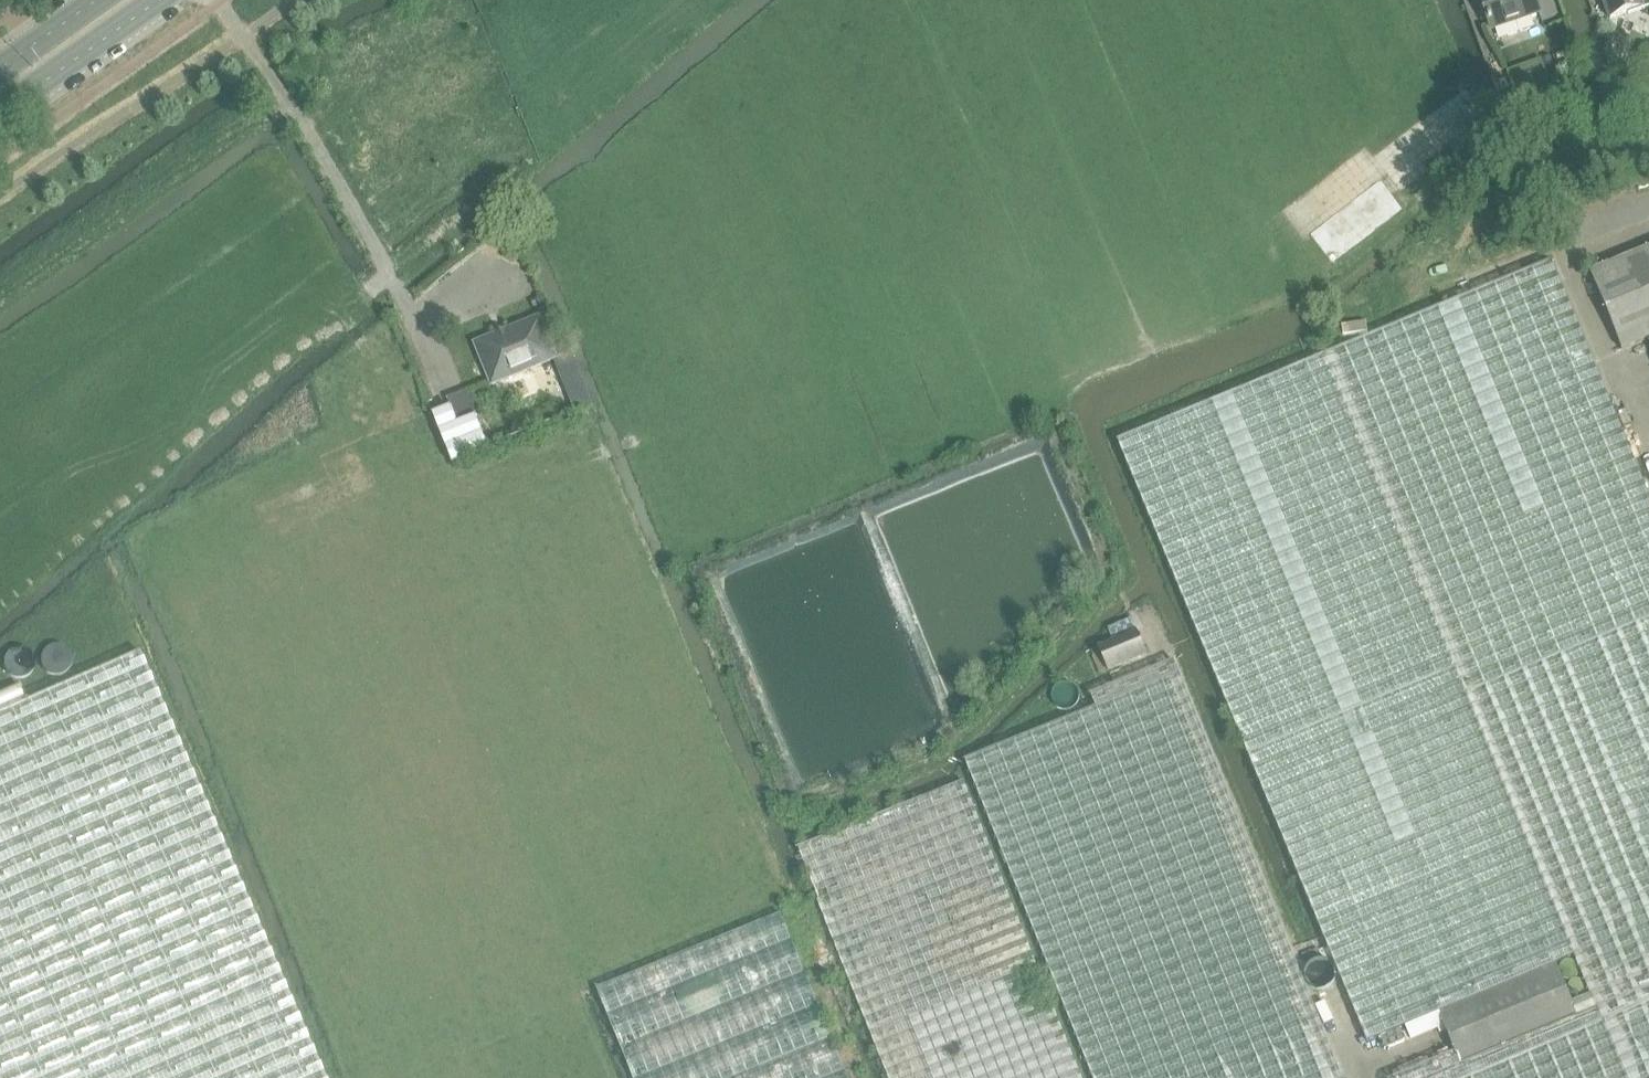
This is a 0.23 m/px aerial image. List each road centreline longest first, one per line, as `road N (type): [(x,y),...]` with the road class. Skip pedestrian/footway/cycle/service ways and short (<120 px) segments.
road 1 (secondary): [(0,116),(164,0)]
road 2 (secondary): [(98,0),(0,70)]

